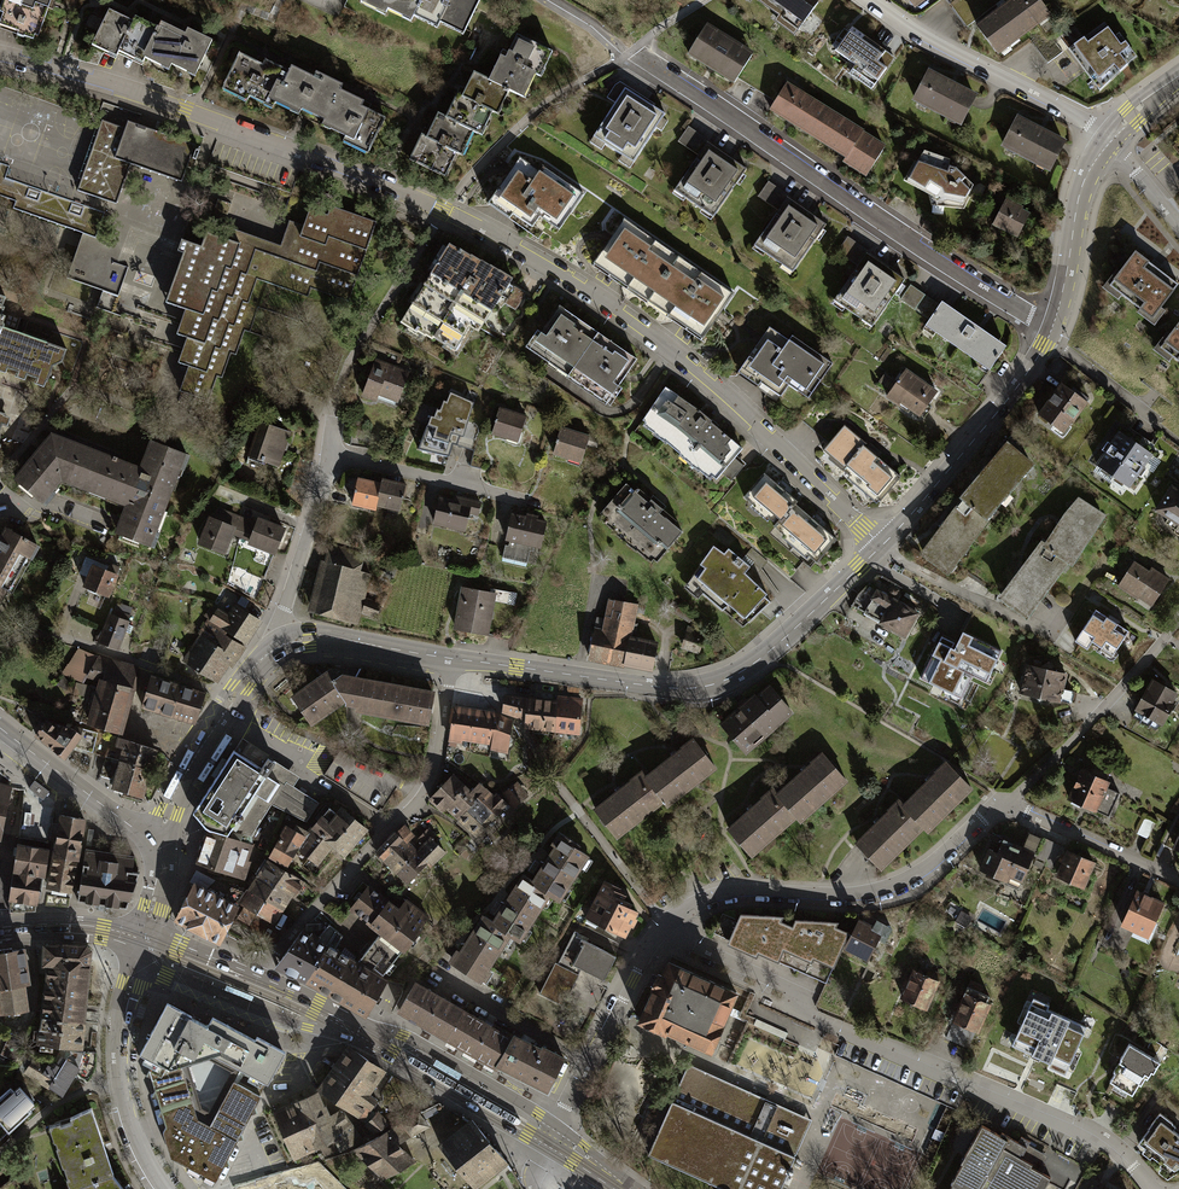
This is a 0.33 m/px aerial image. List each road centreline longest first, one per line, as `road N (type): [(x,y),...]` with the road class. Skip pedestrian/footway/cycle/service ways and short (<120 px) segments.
road 1 (residential): [(879,546),(722,393),(592,293),(521,250),(368,178),(185,109),(0,56)]
road 2 (residential): [(666,925),(805,997),(798,1013),(1095,1138),(1149,1188)]
road 3 (residential): [(1051,322),(855,203),(640,56)]
road 4 (tertiary): [(879,546),(768,651),(708,686),(652,686),(451,657)]
road 5 (residential): [(451,657),(427,786),(272,952),(259,976)]
road 6 (residential): [(666,925),(717,895),(846,895),(892,887),(1007,801)]
road 7 (residential): [(865,0),(922,41),(1105,141)]
road 8 (tertiary): [(1046,337),(1000,405),(879,546)]
road 9 (residential): [(143,941),(119,1035),(120,1079),(134,1142),(163,1188)]
road 10 (residential): [(549,1141),(666,925)]
road 11 (tertiary): [(284,645),(257,664),(177,790),(161,847)]
road 12 (unclassified): [(549,1141),(536,1116),(353,1017)]
road 13 (unclassified): [(340,1035),(524,1138),(549,1141)]
road 14 (unclassified): [(143,941),(166,973),(340,1035)]
road 15 (tertiary): [(161,847),(0,727)]
road 16 (residential): [(330,459),(522,501)]
road 17 (residential): [(284,645),(286,605),(330,459)]
road 18 (tertiary): [(1105,141),(1076,198),(1051,322)]
road 19 (residential): [(1007,801),(1178,880)]
road 20 (tertiary): [(451,657),(326,637),(284,645)]
road 21 (tertiary): [(0,927),(87,926),(143,941)]
road 22 (residential): [(1158,422),(1046,337)]
road 23 (unclassified): [(259,976),(179,944),(143,941)]

